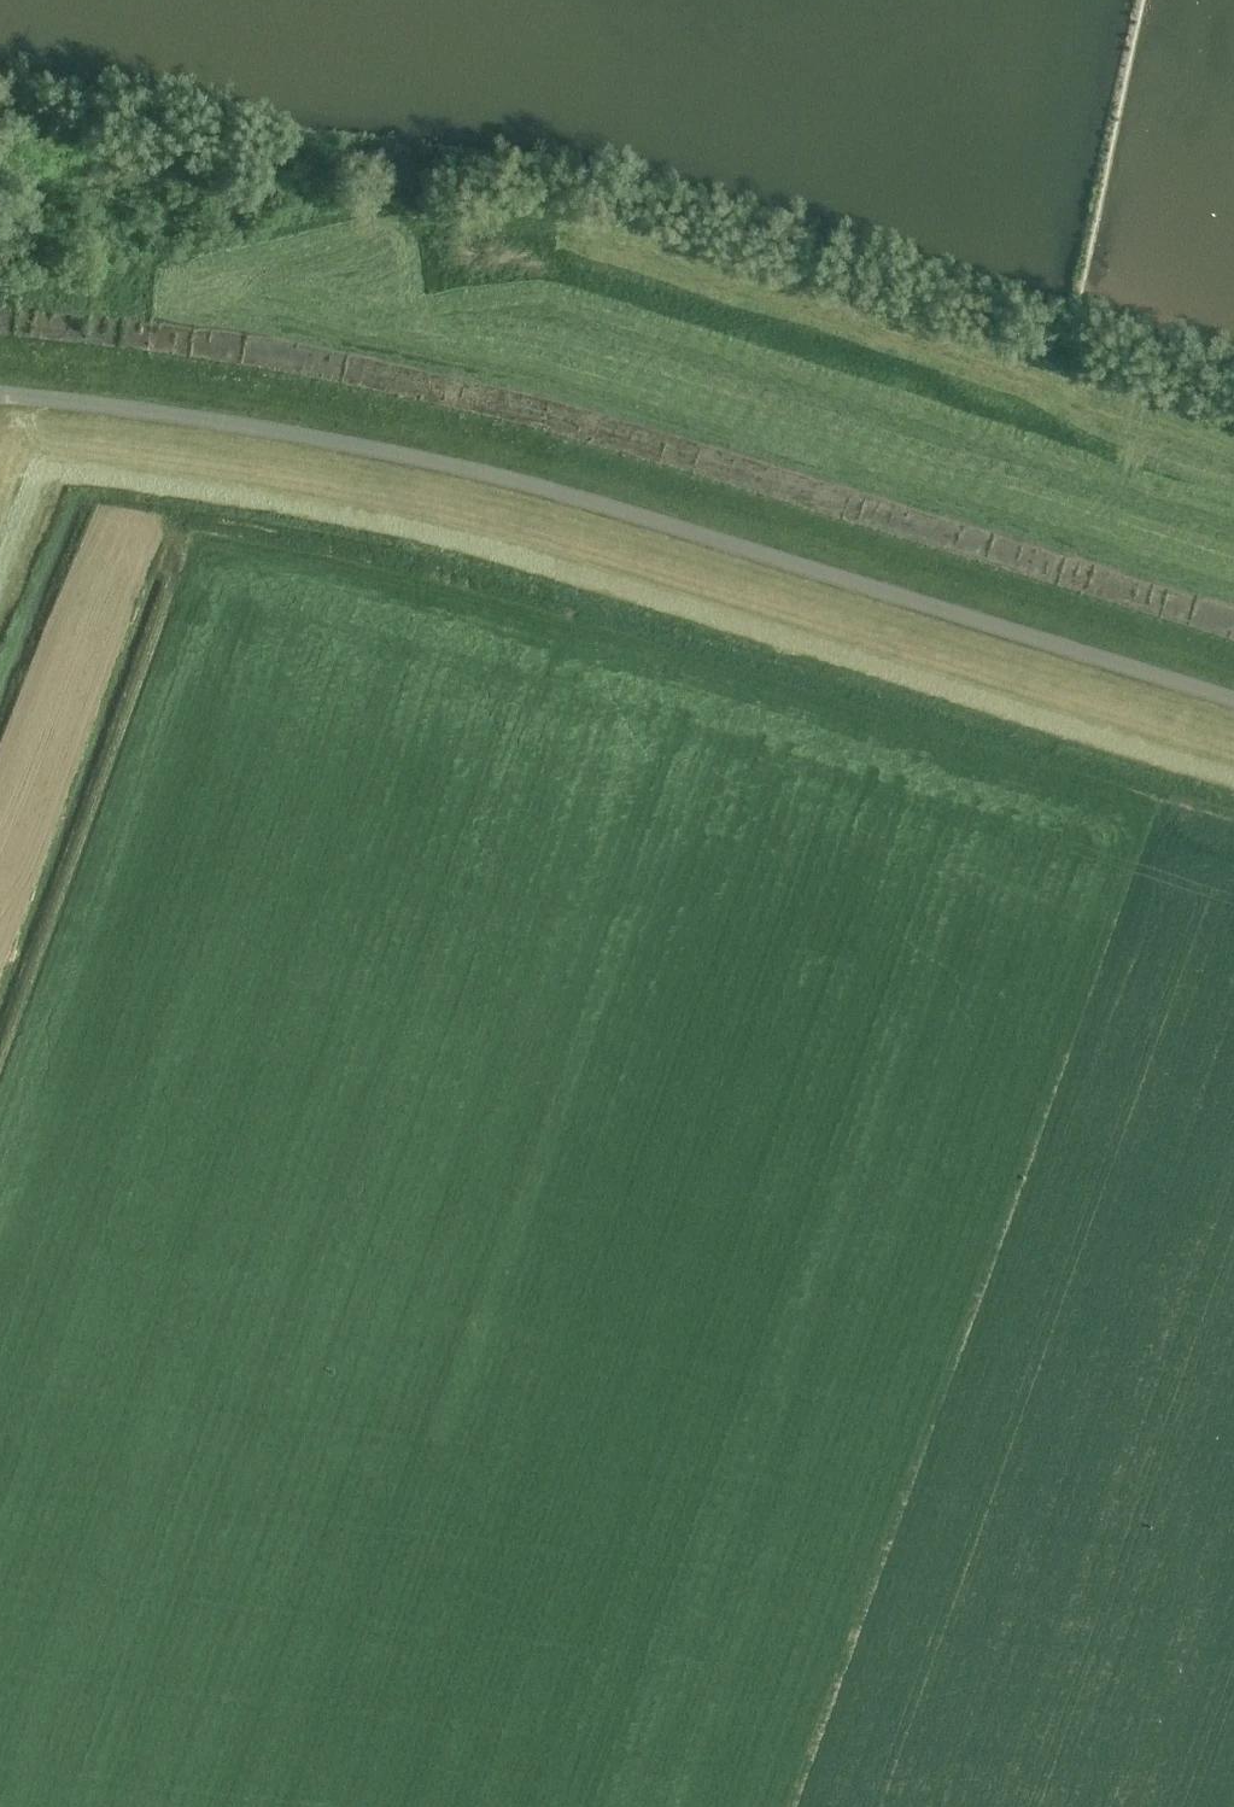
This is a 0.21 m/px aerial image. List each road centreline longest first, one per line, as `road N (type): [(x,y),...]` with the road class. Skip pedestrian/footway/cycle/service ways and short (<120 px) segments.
road 1 (unclassified): [(1233,693),(444,467),(88,401),(0,396)]

